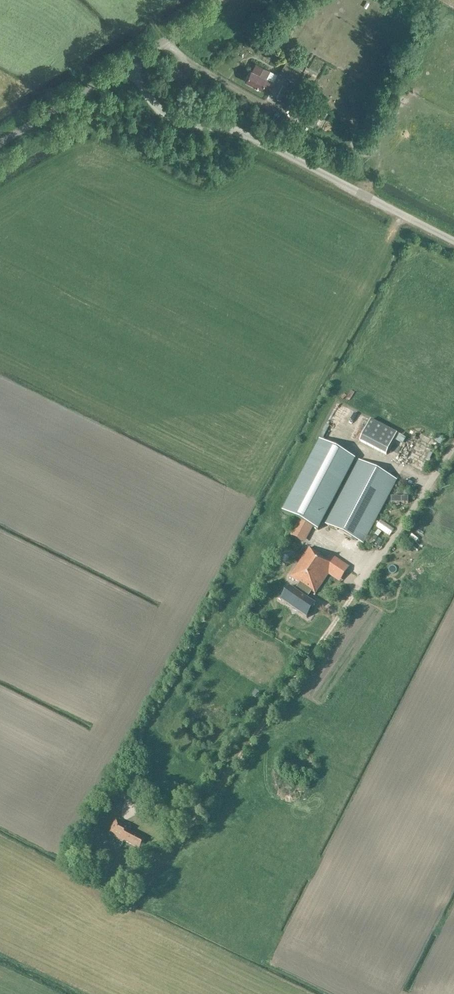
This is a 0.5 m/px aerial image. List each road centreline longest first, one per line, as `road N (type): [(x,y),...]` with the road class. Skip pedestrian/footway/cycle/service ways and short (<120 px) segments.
road 1 (unclassified): [(453,241),(238,131),(172,119),(127,65)]
road 2 (unclassified): [(0,144),(127,65)]

